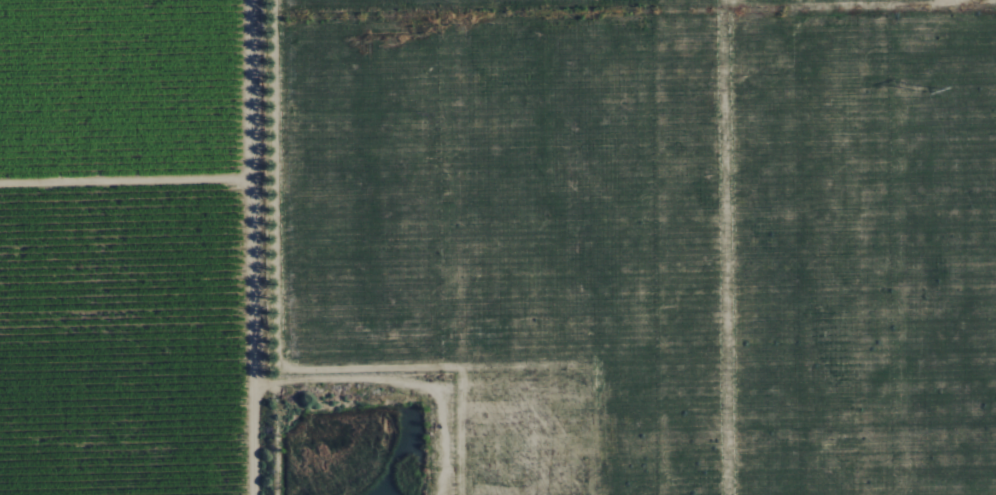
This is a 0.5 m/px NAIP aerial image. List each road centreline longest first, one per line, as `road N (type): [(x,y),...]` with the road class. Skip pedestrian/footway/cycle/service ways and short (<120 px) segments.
road 1 (track): [(256,494),(251,0)]

